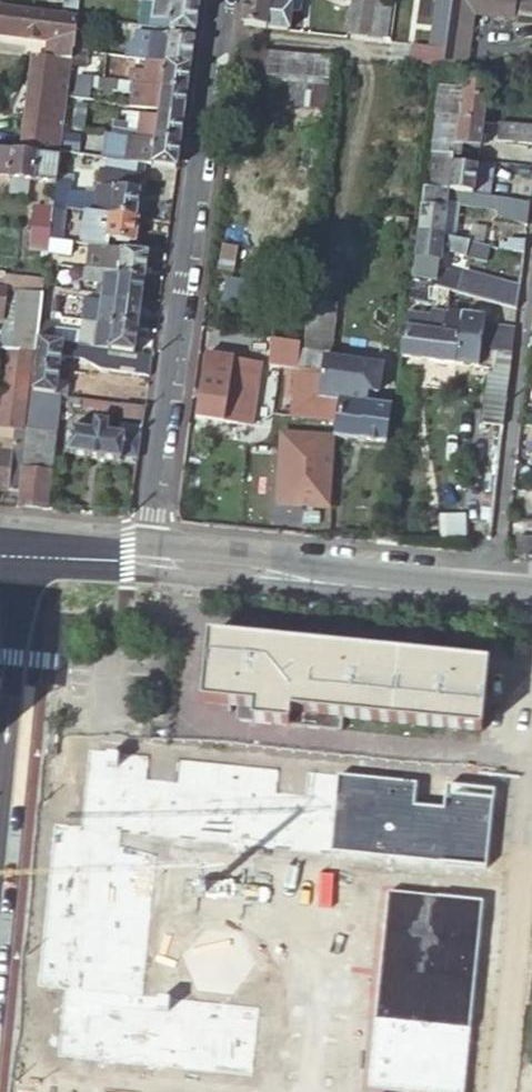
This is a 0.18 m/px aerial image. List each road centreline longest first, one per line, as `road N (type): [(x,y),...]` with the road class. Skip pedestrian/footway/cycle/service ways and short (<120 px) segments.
road 1 (unclassified): [(221,0),(143,562)]
road 2 (unknown): [(483,1091),(531,613)]
road 3 (unclassified): [(531,272),(494,594)]
road 4 (unclassified): [(28,592),(0,881)]
road 5 (tertiary): [(494,594),(300,577)]
road 6 (tertiary): [(143,562),(300,577)]

